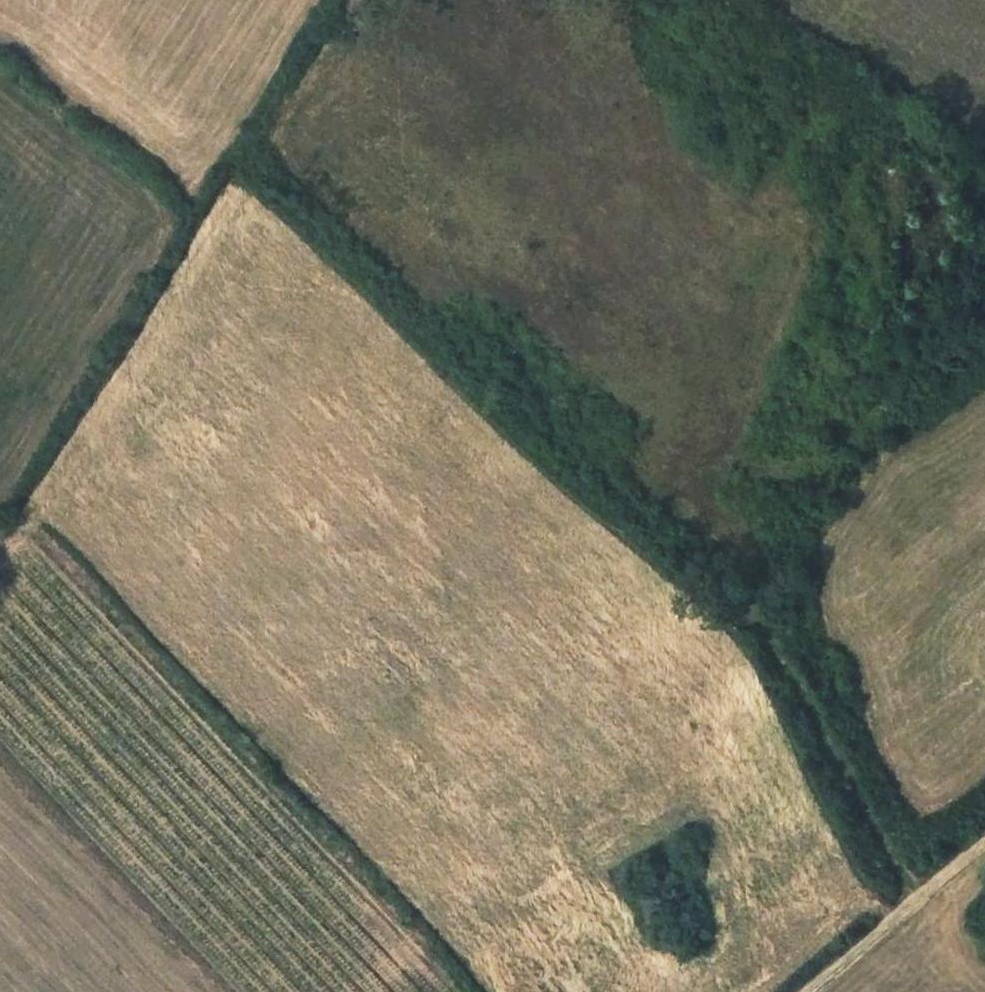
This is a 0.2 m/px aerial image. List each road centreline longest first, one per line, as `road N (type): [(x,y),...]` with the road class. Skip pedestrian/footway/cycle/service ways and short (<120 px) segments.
road 1 (track): [(984,846),(822,991)]

